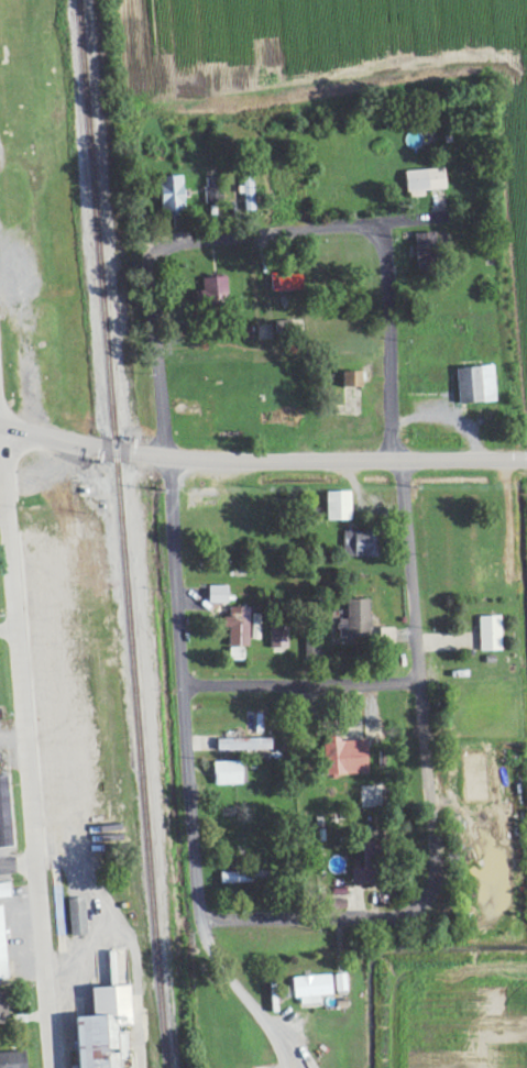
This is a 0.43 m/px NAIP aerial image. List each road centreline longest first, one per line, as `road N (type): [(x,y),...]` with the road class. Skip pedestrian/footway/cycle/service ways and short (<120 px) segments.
road 1 (residential): [(53,1067),(0,422)]
road 2 (residential): [(288,1067),(275,1025),(208,940),(200,912),(184,681)]
road 3 (tertiary): [(393,459),(169,454),(0,422)]
road 4 (residential): [(200,912),(380,917),(506,899)]
road 5 (residential): [(231,236),(146,249),(169,454)]
road 6 (residential): [(393,459),(389,267),(383,240),(366,228)]
road 7 (residential): [(184,681),(420,680)]
road 8 (residential): [(184,681),(169,454)]
road 9 (residential): [(420,680),(431,904)]
road 10 (residential): [(452,216),(231,236)]
road 11 (residential): [(420,680),(404,459)]
road 12 (tertiary): [(393,459),(526,457)]

